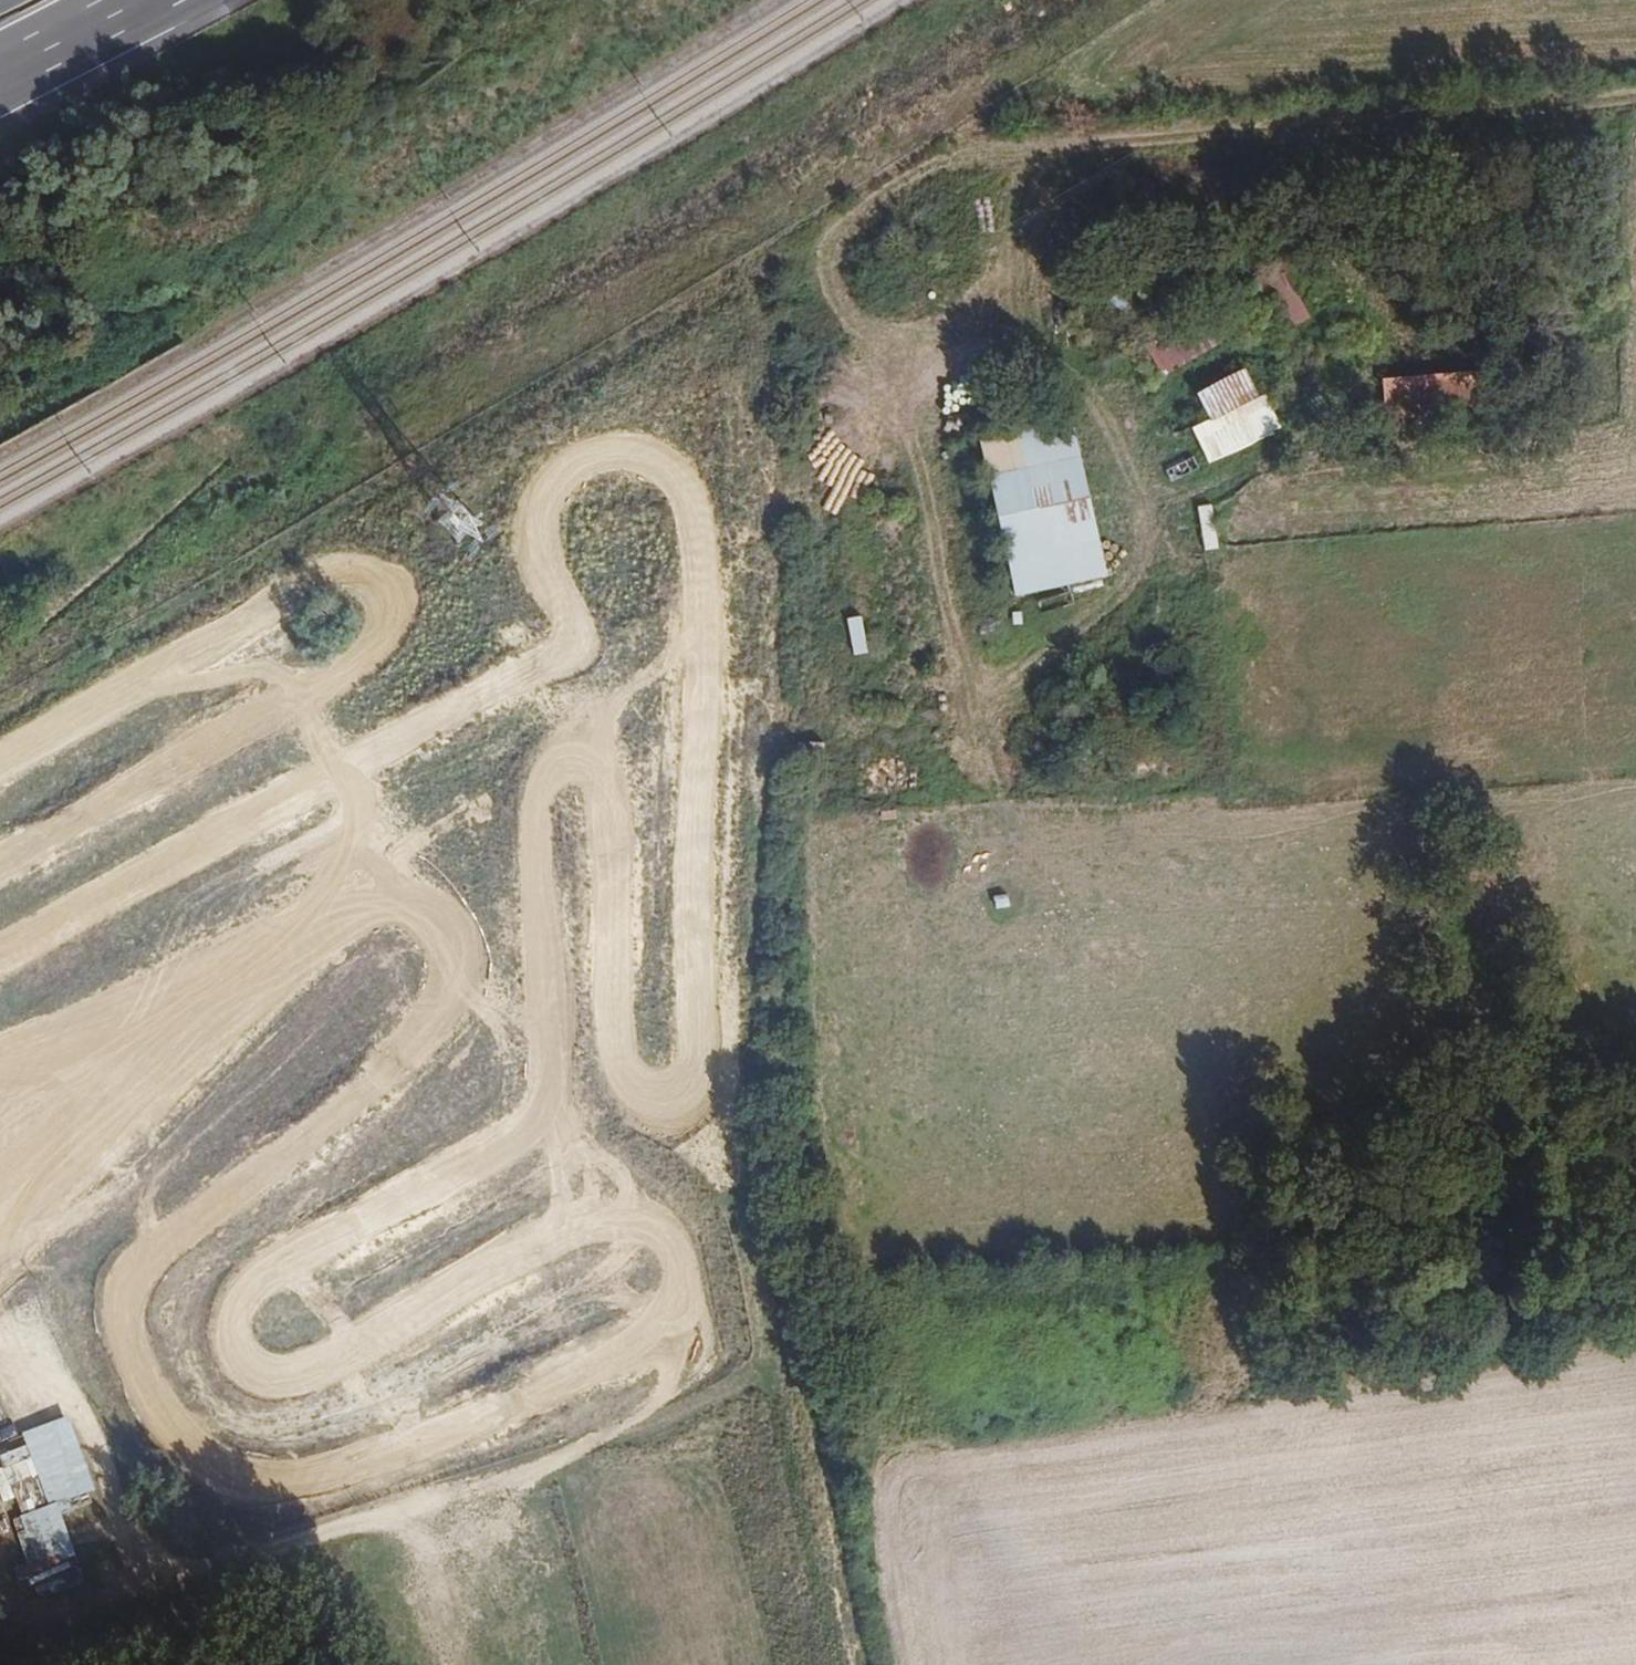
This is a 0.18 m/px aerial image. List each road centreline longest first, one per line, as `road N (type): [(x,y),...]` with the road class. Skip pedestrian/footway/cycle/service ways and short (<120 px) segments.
road 1 (track): [(810,1182),(914,1664)]
road 2 (motorway): [(0,75),(146,0)]

